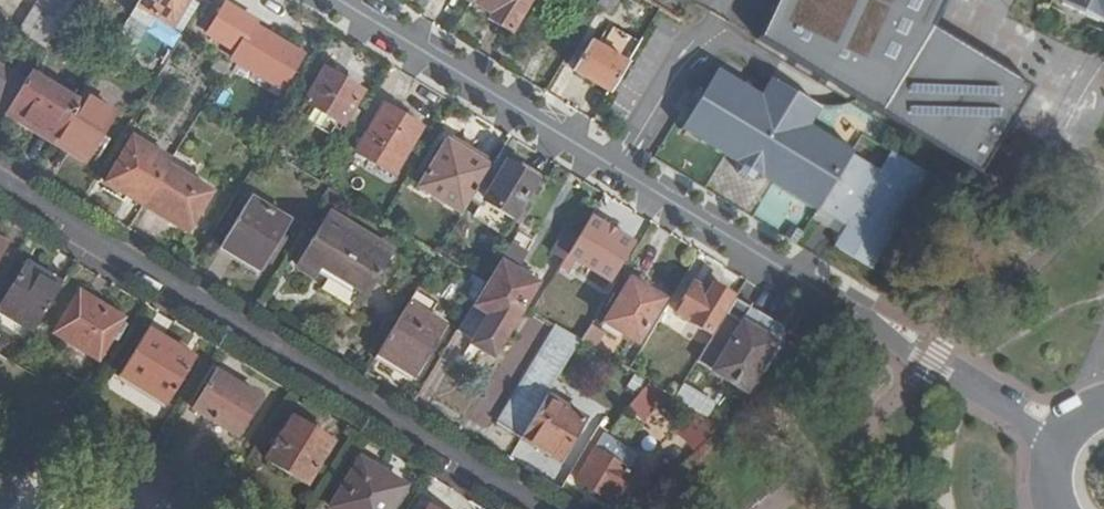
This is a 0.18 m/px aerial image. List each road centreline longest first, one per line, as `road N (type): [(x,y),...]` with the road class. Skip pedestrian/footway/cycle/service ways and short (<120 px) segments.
road 1 (residential): [(341,0),(1063,437)]
road 2 (residential): [(538,508),(0,182)]

